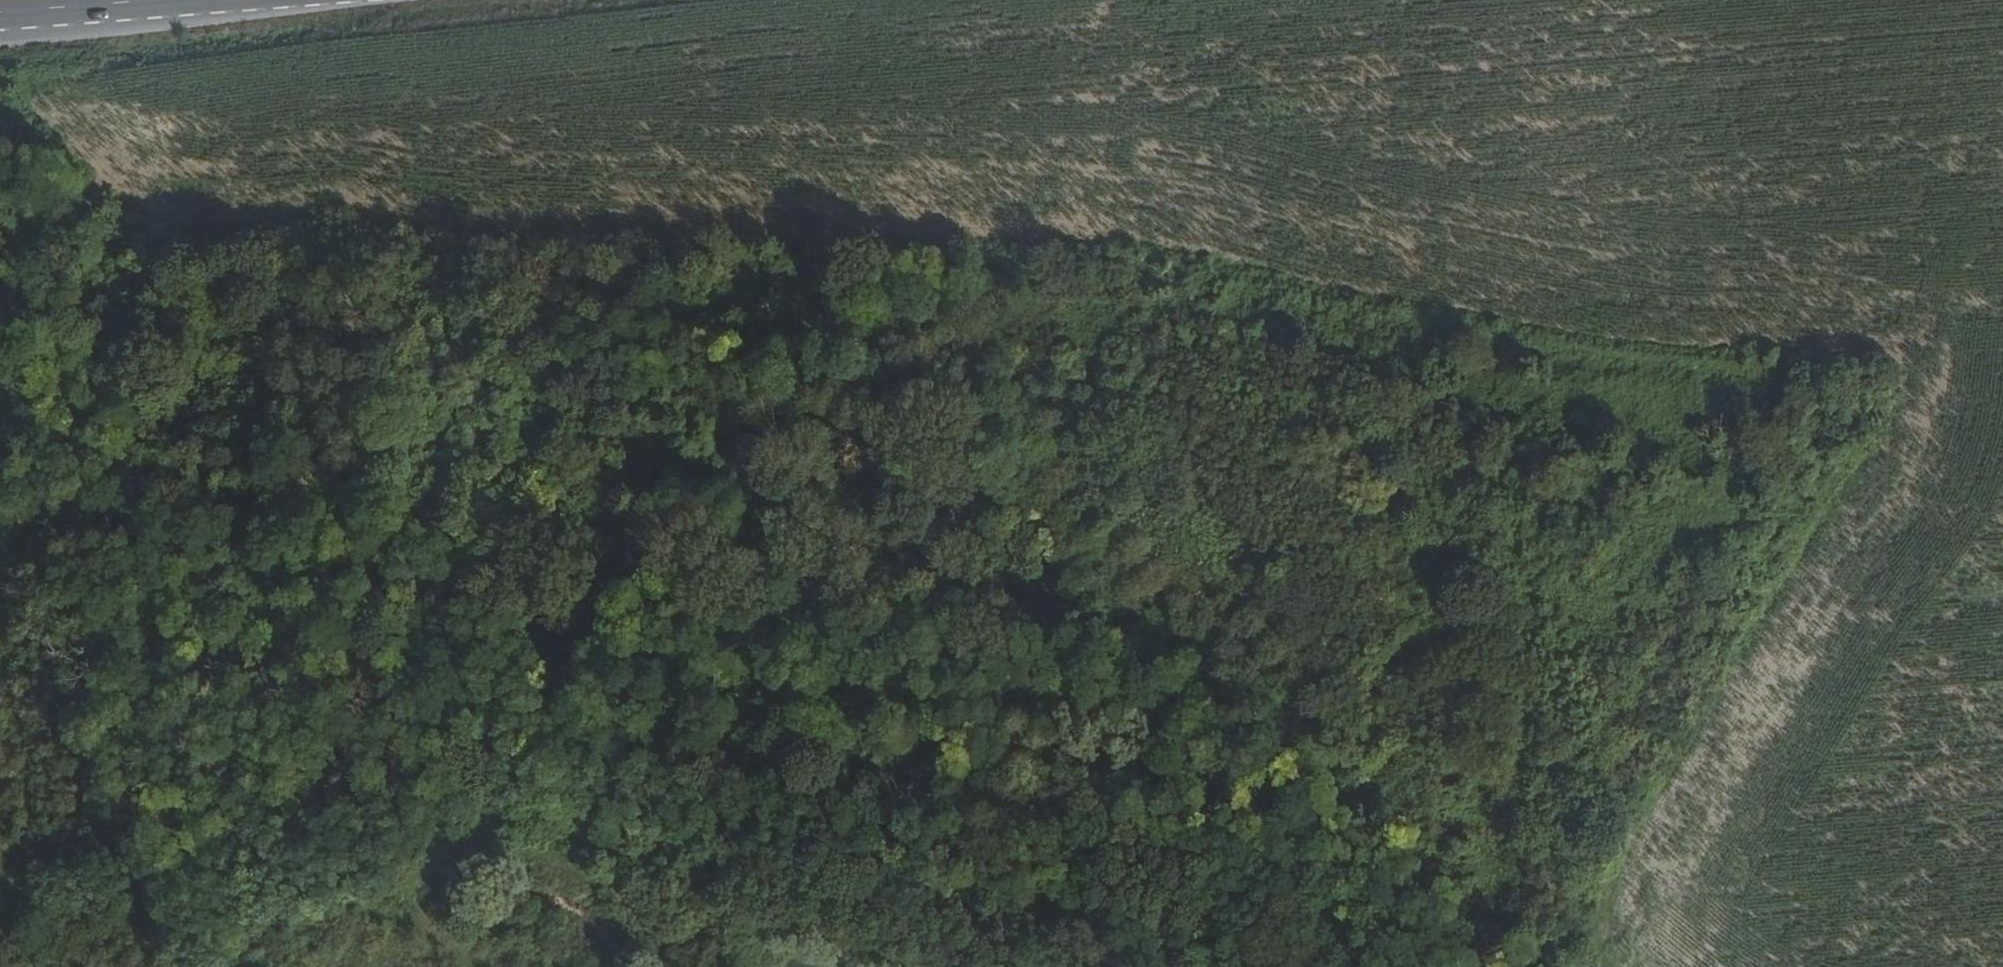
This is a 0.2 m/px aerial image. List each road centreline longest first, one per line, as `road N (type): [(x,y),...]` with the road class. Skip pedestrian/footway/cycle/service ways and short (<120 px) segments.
road 1 (trunk): [(0,12),(144,0)]

